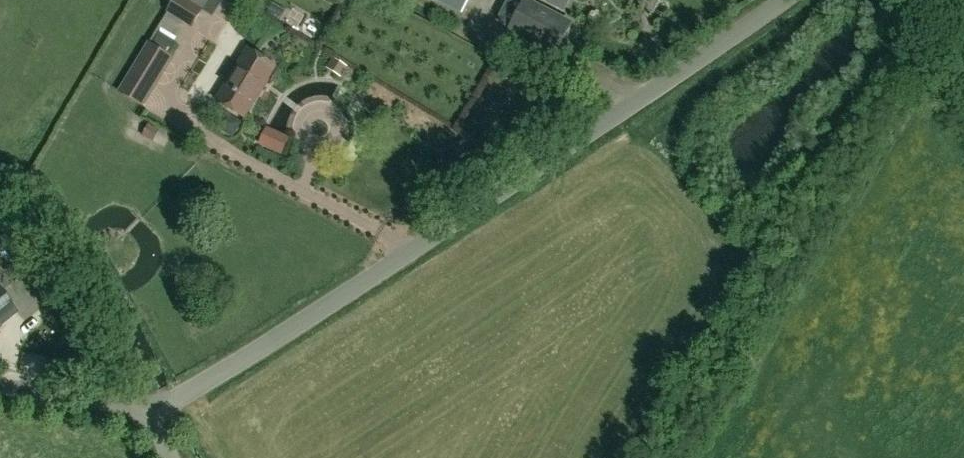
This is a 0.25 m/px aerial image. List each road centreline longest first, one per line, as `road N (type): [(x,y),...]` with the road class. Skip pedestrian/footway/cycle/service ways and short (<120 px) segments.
road 1 (unclassified): [(151,412),(397,261),(785,0)]
road 2 (unclassified): [(151,412),(0,384)]

